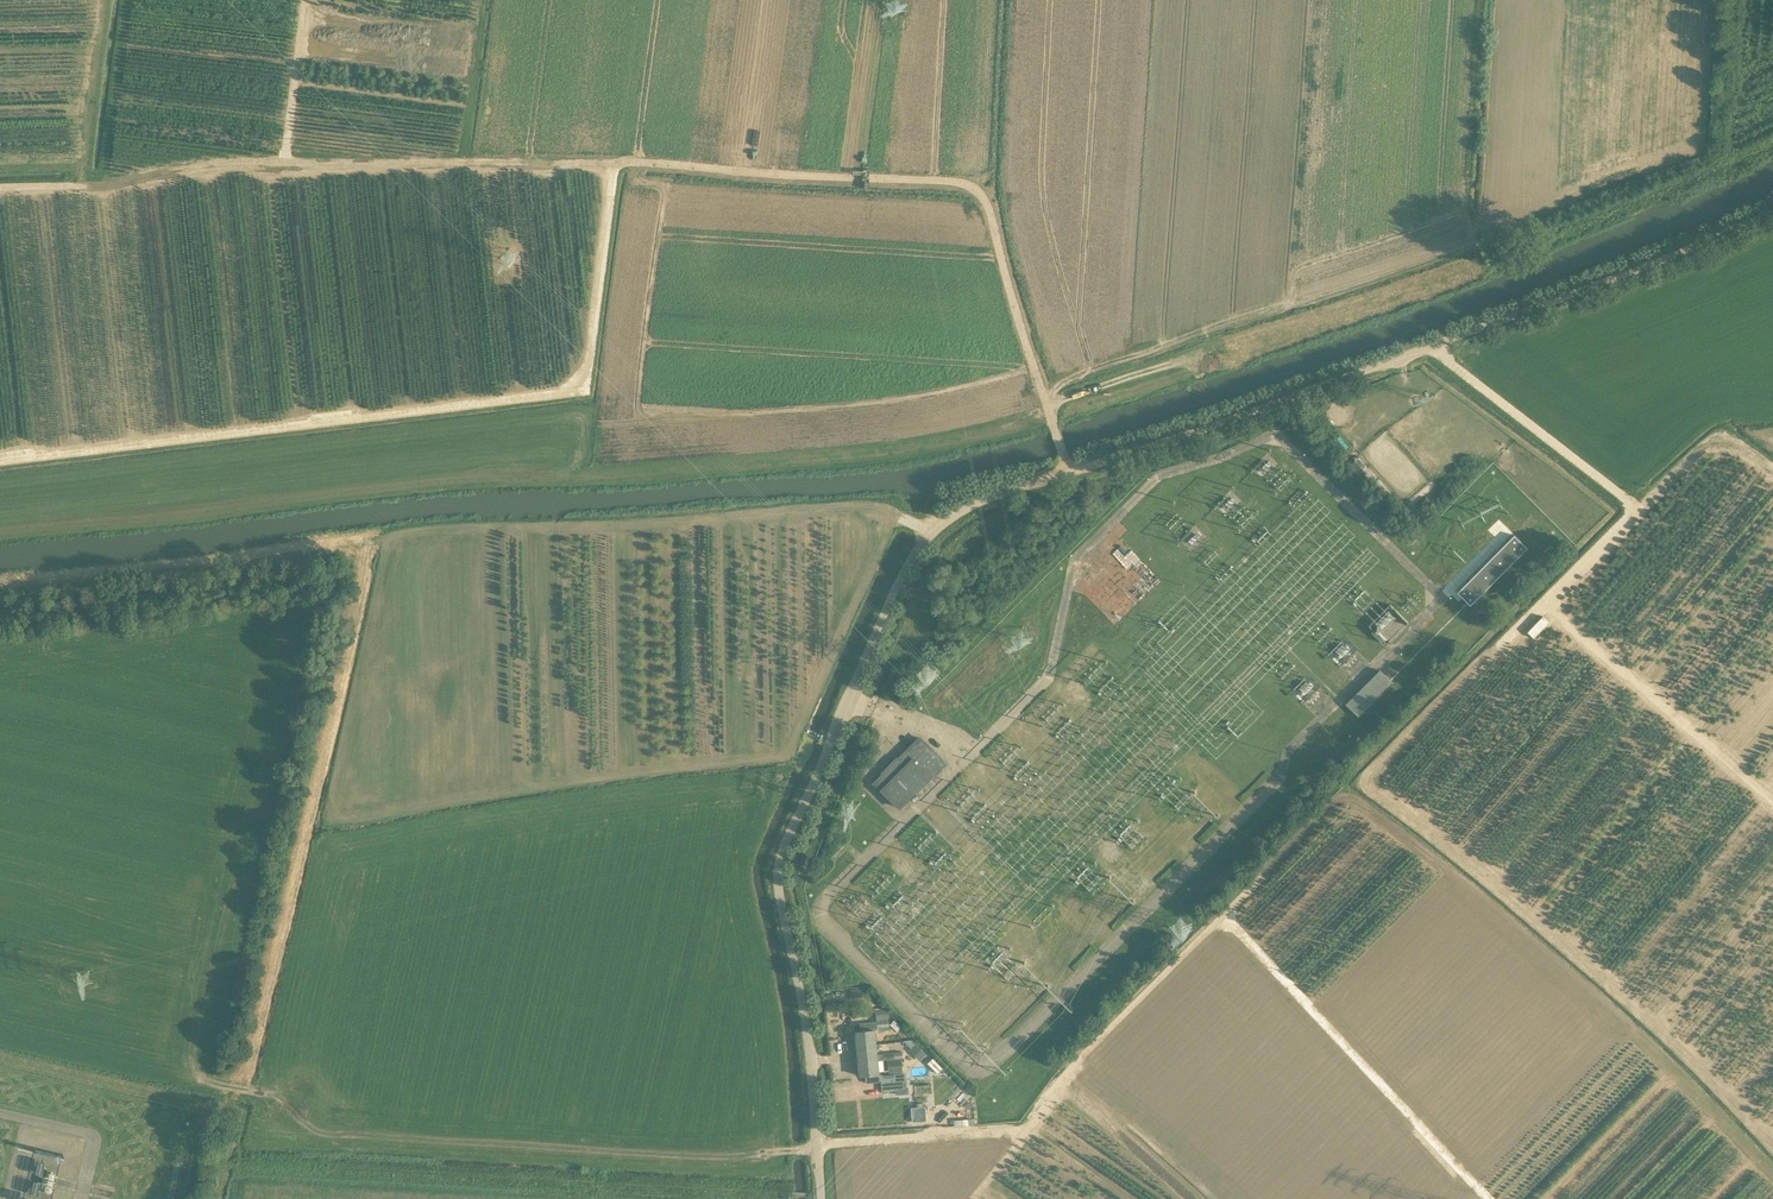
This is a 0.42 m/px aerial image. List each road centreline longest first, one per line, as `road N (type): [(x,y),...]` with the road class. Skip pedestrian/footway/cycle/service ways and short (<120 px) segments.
road 1 (unclassified): [(819,1198),(809,1063),(776,868),(900,579),(939,528),(1002,491),(1453,338),(1772,211)]
road 2 (track): [(1068,471),(992,232),(976,189),(959,183),(618,162),(168,165),(116,182),(0,186)]
road 3 (track): [(971,1198),(1074,1074),(1218,1198)]
road 4 (track): [(816,1146),(1025,1132)]
road 5 (track): [(285,164),(306,0)]

